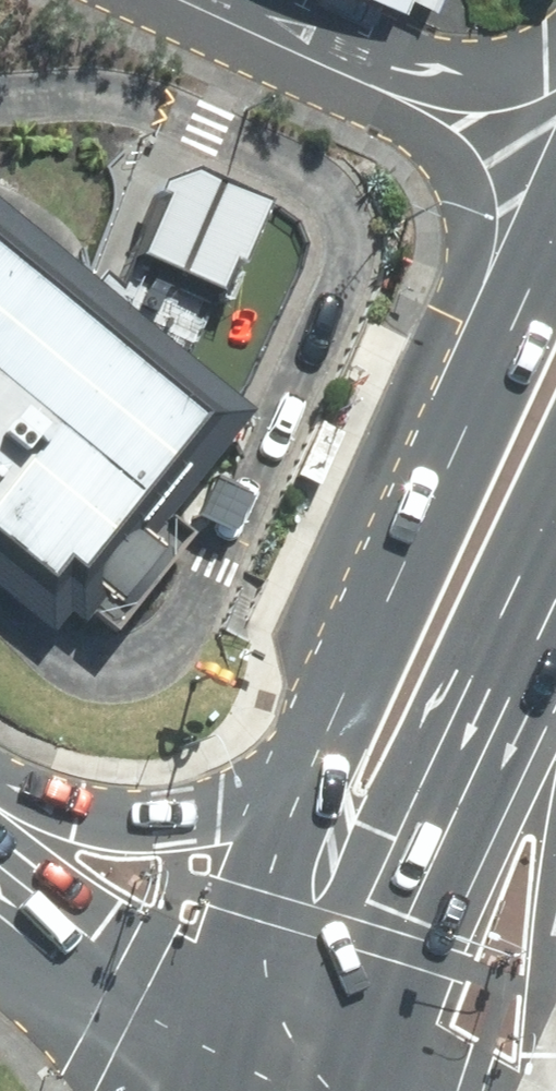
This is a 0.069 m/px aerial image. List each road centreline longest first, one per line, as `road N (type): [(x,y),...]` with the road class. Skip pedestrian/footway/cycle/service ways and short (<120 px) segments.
road 1 (primary): [(555,623),(408,919),(361,1074)]
road 2 (primary): [(391,95),(399,122),(439,151),(458,178),(474,246),(425,372),(441,483)]
road 3 (primary): [(302,786),(441,483)]
road 4 (primary): [(0,780),(76,816),(128,820),(220,811),(302,786)]
road 5 (secondary): [(233,1016),(136,968),(0,865)]
road 6 (primary): [(441,483),(555,235)]
road 7 (primary): [(233,1016),(256,906),(302,786)]
road 8 (primary): [(391,95),(435,69),(486,76),(555,53)]
road 9 (secondary): [(361,1074),(233,1016)]

